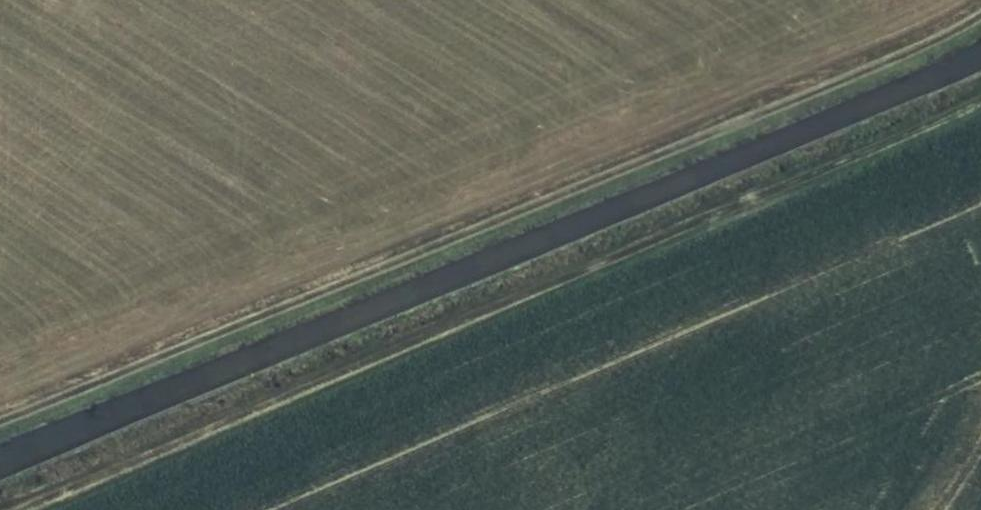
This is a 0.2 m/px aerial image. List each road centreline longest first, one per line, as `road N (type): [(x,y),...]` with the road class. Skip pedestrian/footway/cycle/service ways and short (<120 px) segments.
road 1 (track): [(980,7),(323,288),(0,413)]
road 2 (track): [(980,109),(19,509)]

